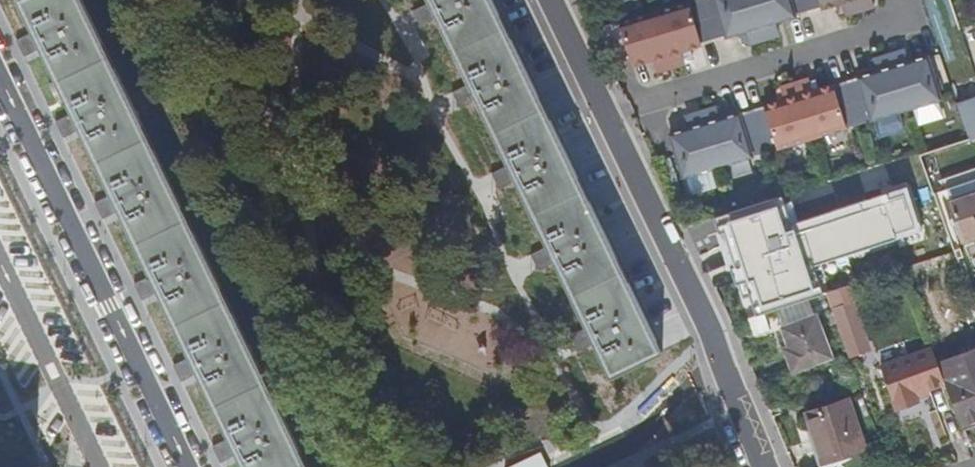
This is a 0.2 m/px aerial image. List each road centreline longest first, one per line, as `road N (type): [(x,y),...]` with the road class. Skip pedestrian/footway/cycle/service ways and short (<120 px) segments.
road 1 (residential): [(553,0),(702,309),(764,466)]
road 2 (residential): [(0,74),(189,466)]

